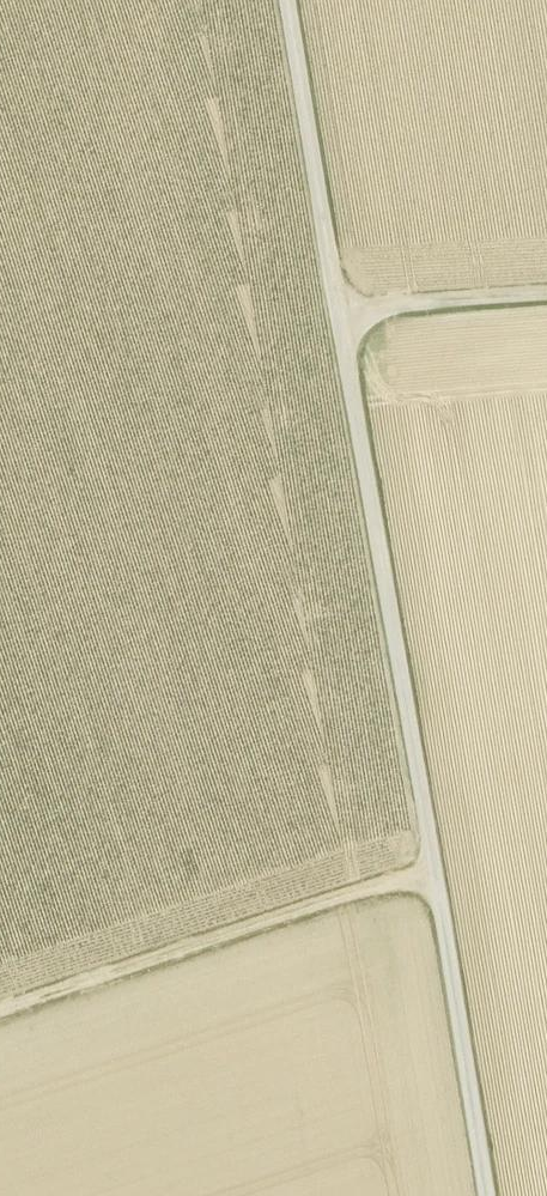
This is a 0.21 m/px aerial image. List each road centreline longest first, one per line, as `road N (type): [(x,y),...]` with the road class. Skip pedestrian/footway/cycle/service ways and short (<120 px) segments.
road 1 (track): [(284,0),(482,1195)]
road 2 (track): [(427,867),(0,1009)]
road 3 (track): [(546,295),(335,308)]

